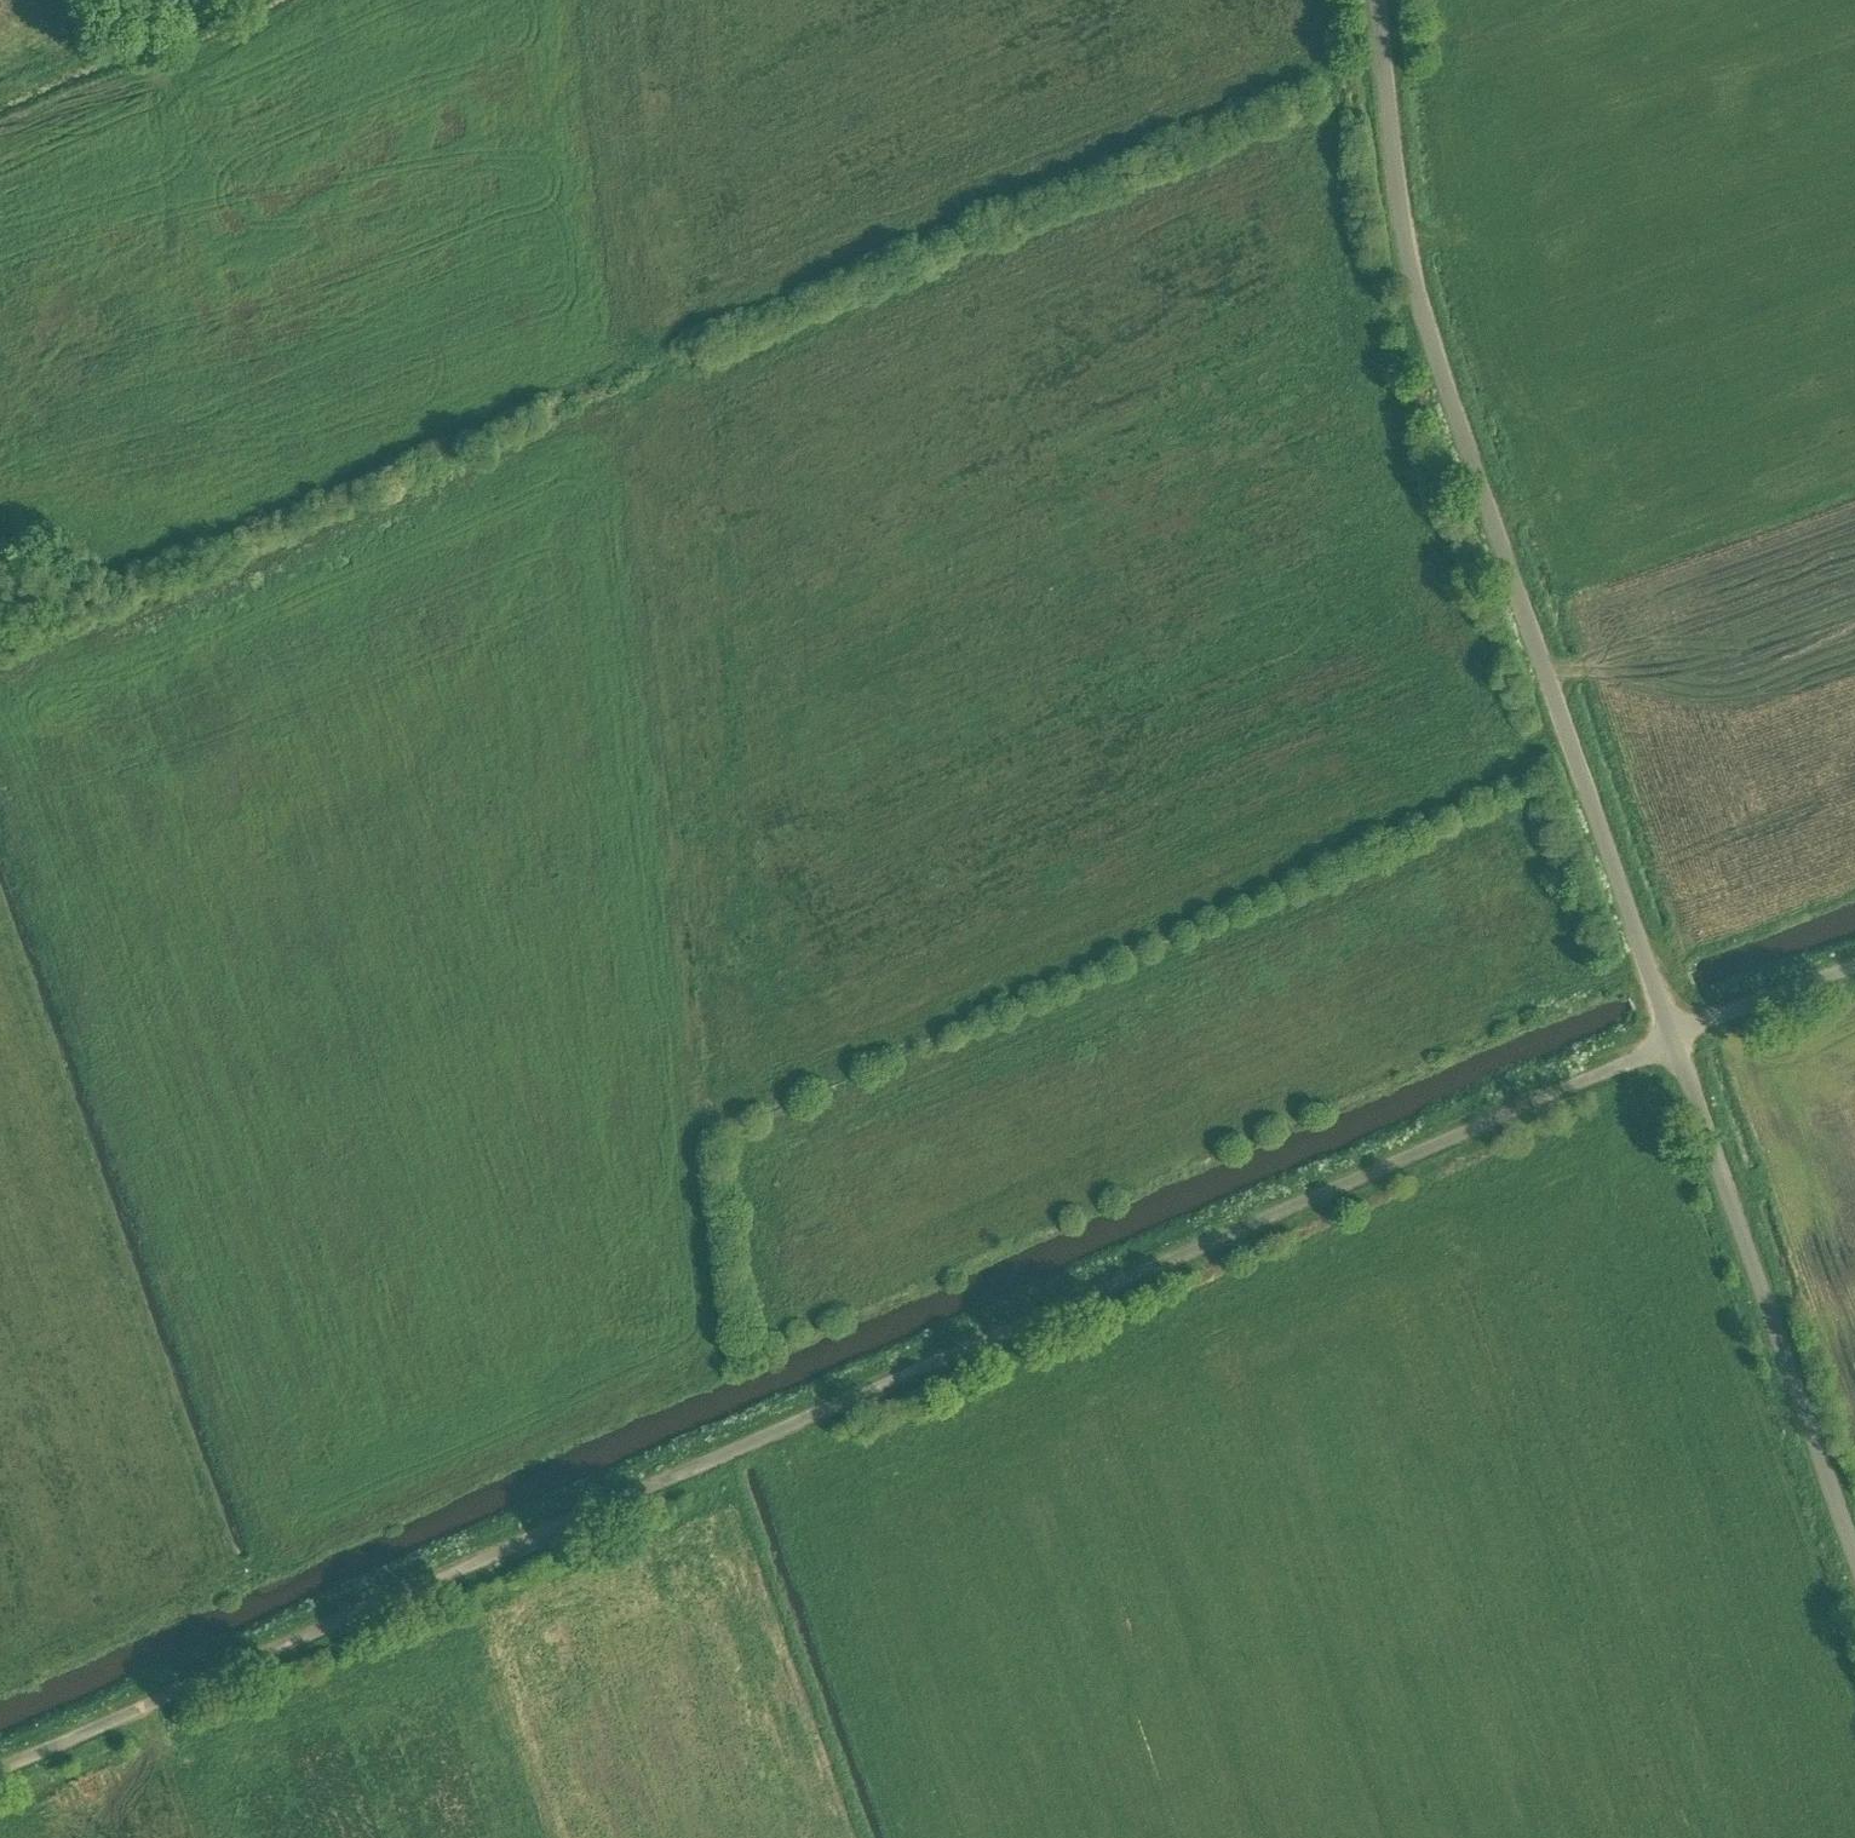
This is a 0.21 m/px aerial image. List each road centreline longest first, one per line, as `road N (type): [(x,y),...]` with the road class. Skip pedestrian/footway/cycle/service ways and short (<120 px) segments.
road 1 (track): [(0,1767),(1674,1035),(1854,969)]
road 2 (unclassified): [(1376,0),(1418,300),(1854,1553)]

